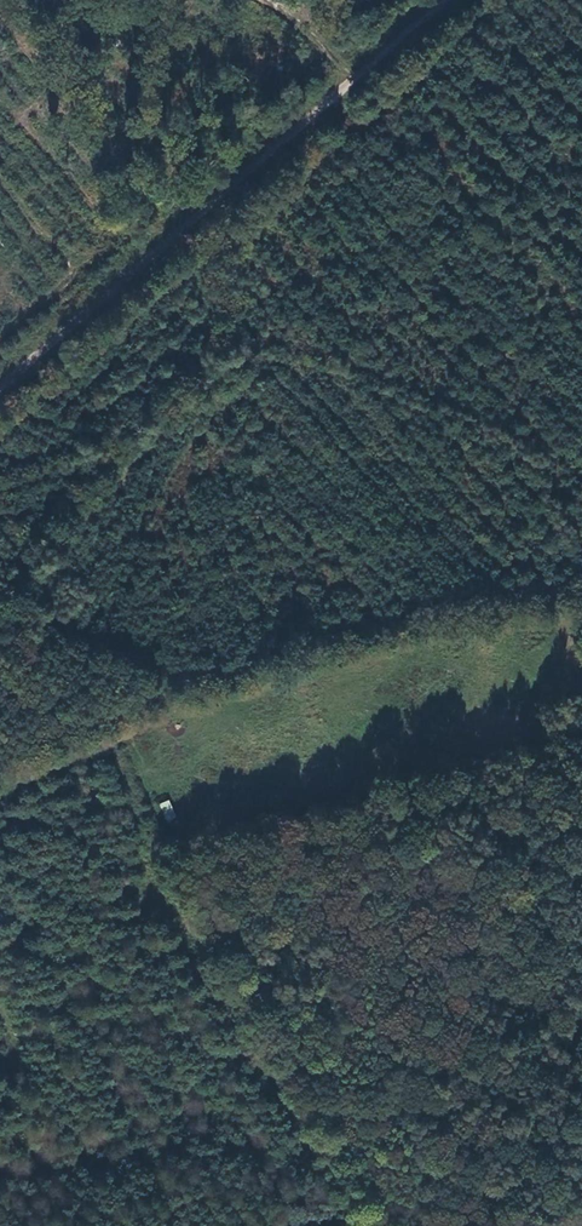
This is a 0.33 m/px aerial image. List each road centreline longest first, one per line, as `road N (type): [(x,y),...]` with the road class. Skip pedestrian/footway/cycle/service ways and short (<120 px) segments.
road 1 (track): [(442,0),(0,383)]
road 2 (track): [(0,619),(67,667),(133,692)]

